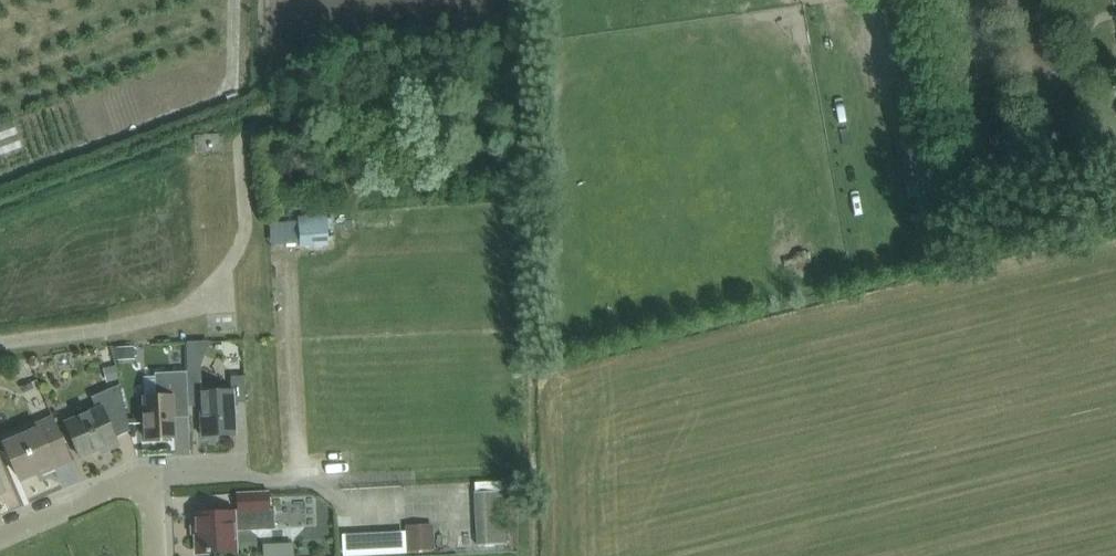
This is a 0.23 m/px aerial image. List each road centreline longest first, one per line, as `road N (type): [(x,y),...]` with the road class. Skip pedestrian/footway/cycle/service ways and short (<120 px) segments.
road 1 (residential): [(156,478),(134,479),(0,537)]

